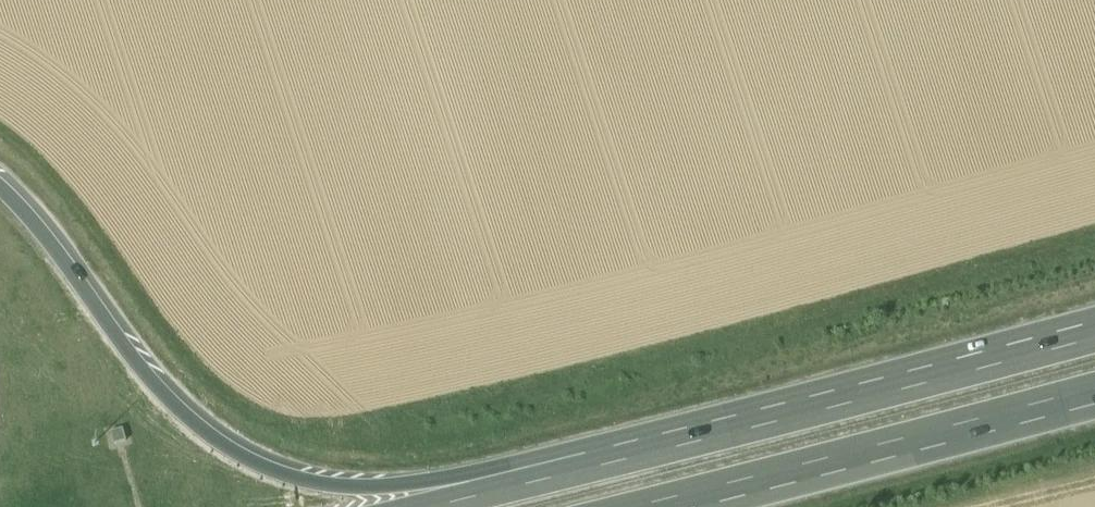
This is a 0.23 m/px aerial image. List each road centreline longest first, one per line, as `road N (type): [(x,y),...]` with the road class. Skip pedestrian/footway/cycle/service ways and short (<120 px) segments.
road 1 (track): [(345,428),(571,375),(1094,229)]
road 2 (motorway): [(621,458),(373,490),(303,481),(260,466),(218,443),(148,377),(68,262),(0,184)]
road 3 (motorway): [(1094,339),(621,458)]
road 4 (motorway): [(638,506),(1094,390)]
road 5 (trunk): [(621,458),(426,506)]

